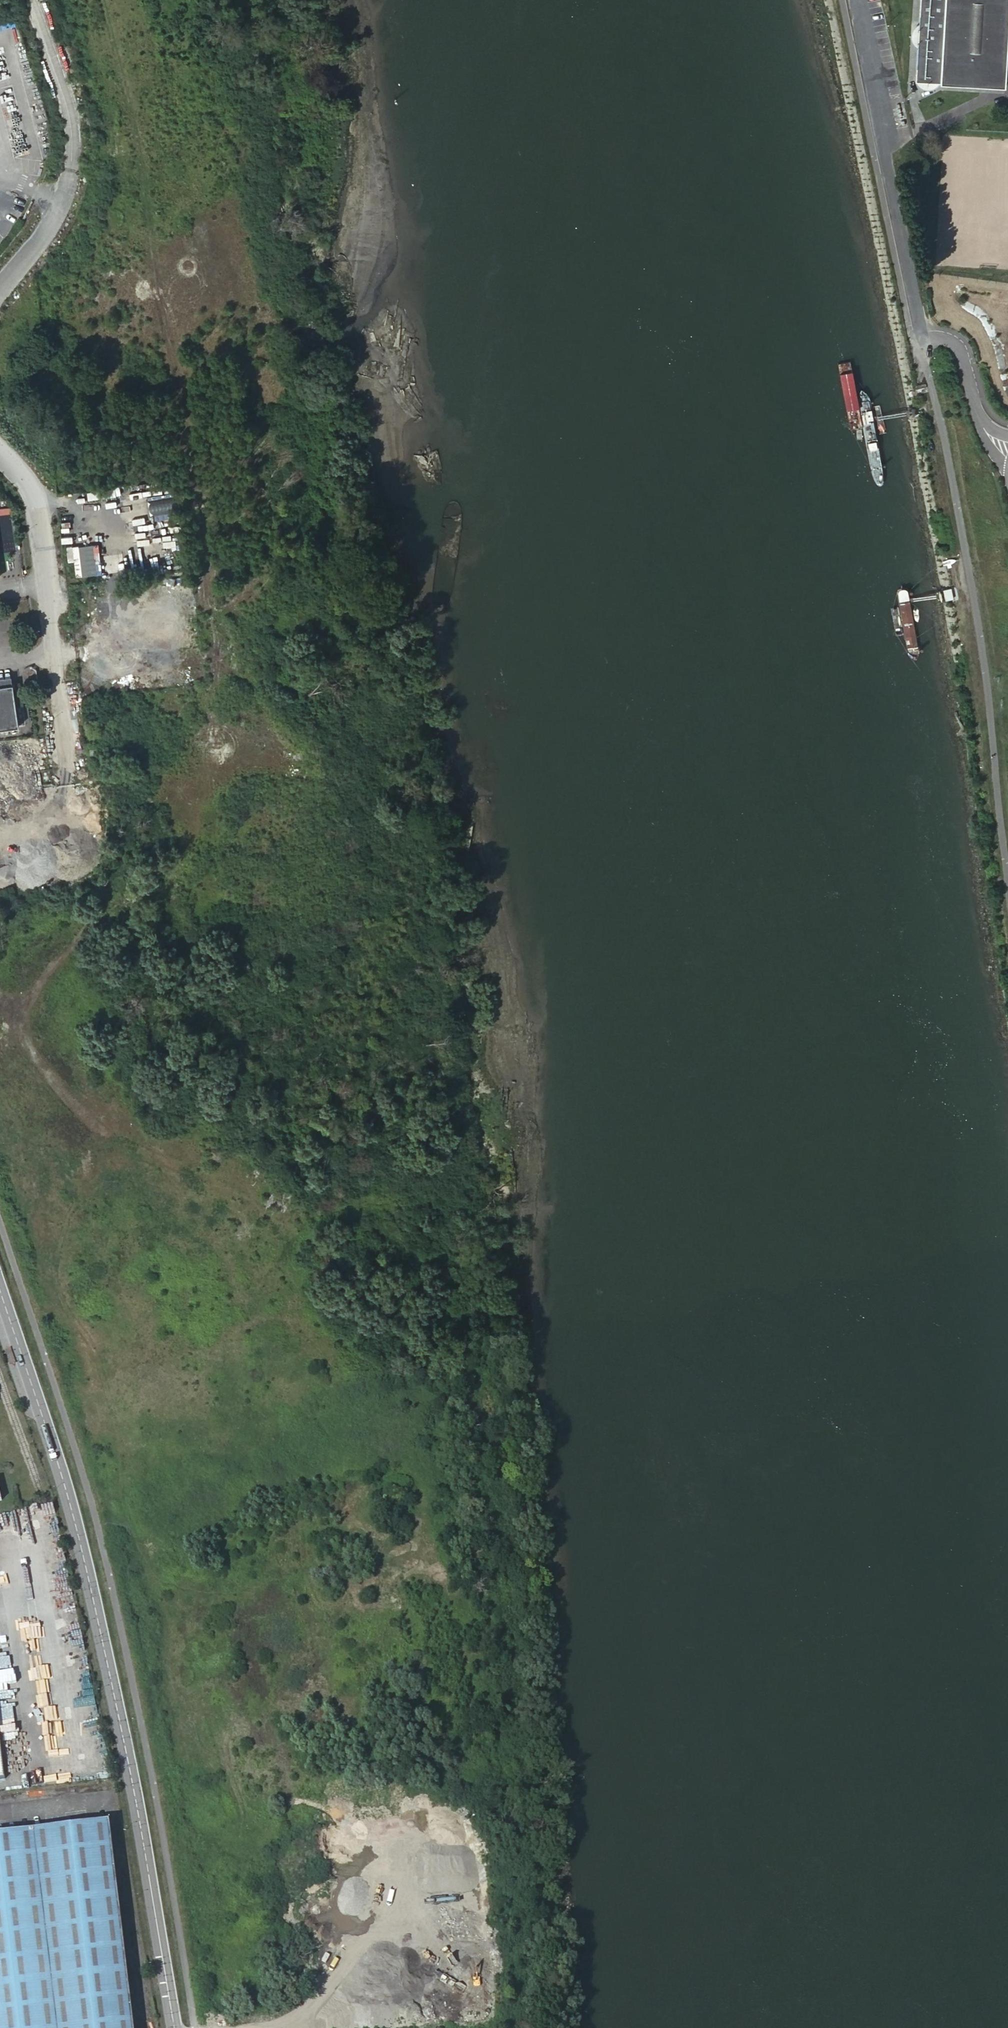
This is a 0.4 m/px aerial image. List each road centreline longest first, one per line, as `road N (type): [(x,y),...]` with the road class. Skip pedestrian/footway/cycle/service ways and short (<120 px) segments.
road 1 (unclassified): [(173,2027),(81,1551),(0,1295)]
road 2 (unclassified): [(0,453),(33,492),(39,513),(66,771)]
road 3 (unclassified): [(859,0),(917,325)]
road 4 (unclassified): [(0,285),(54,216),(70,171),(69,112),(33,0)]

